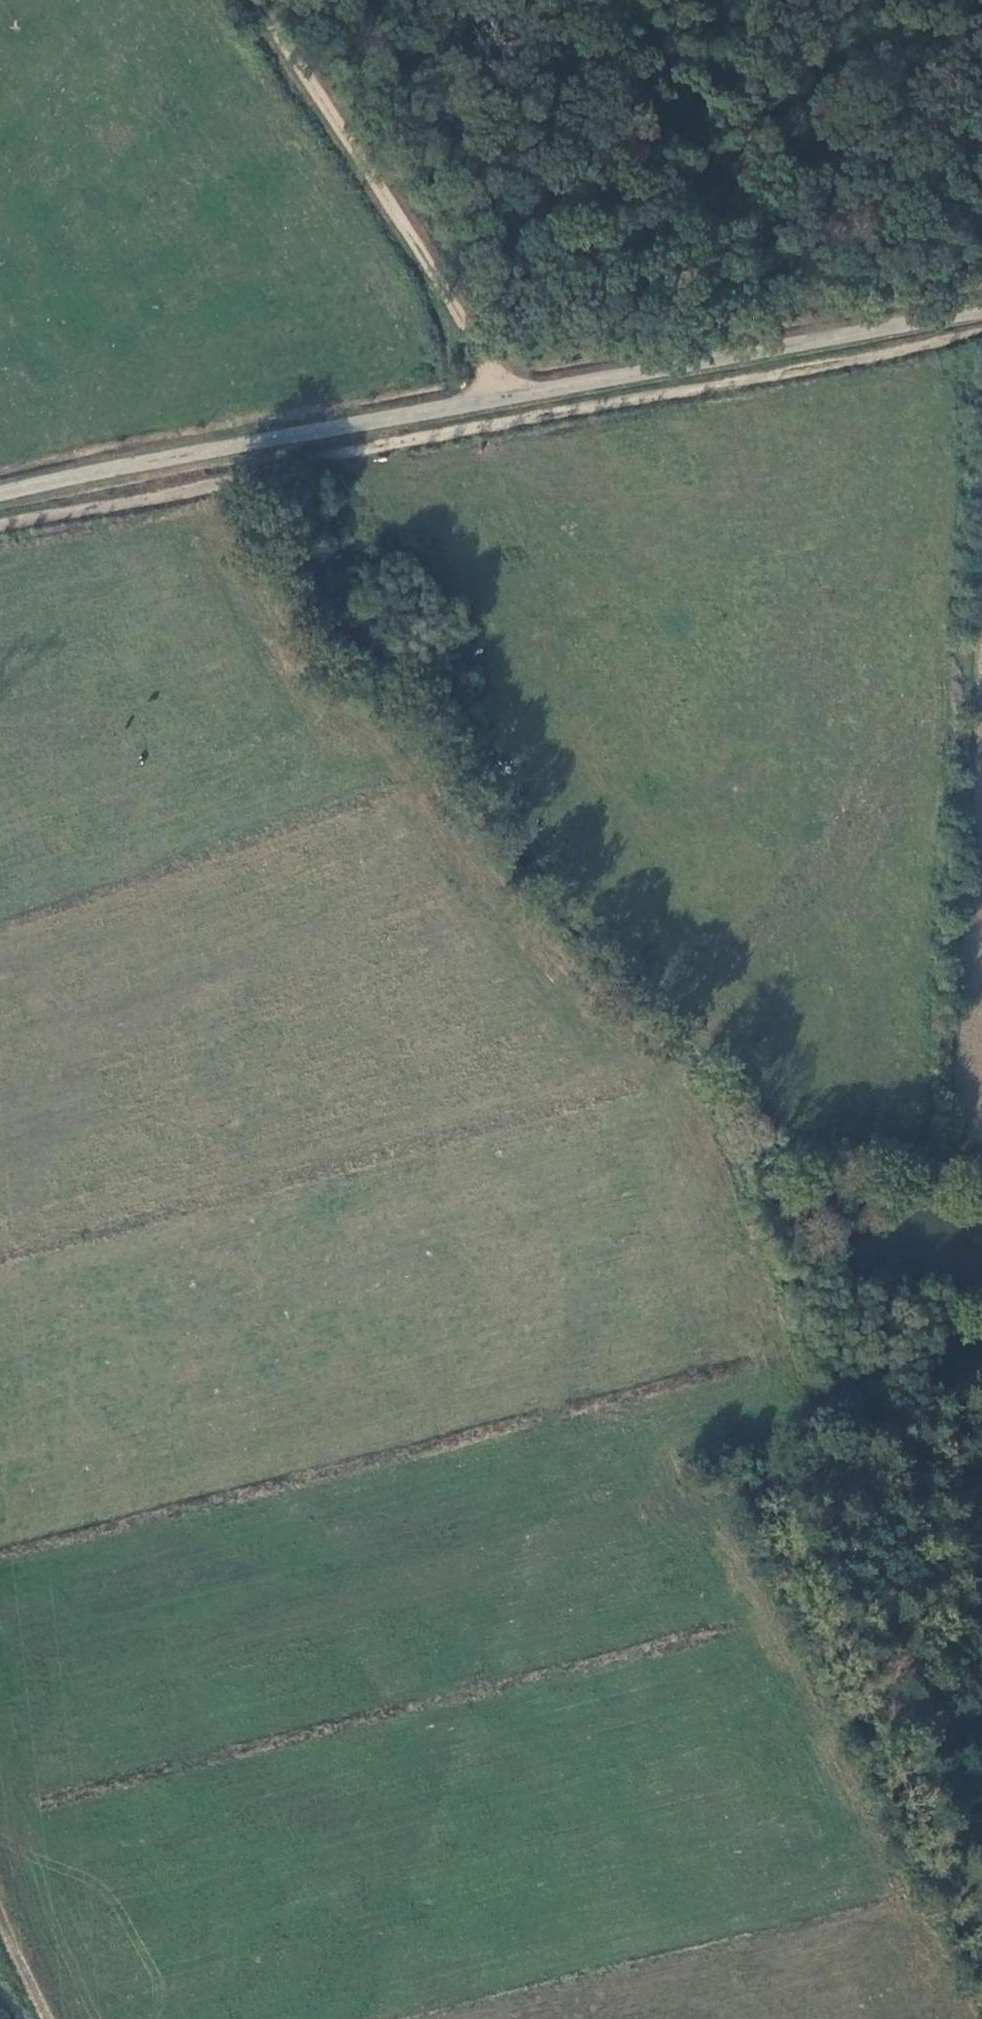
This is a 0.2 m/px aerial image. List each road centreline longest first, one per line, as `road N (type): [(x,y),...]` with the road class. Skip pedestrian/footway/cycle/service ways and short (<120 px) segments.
road 1 (unclassified): [(508,395),(0,494)]
road 2 (unclassified): [(981,309),(508,395)]
road 3 (unclassified): [(508,395),(261,0)]
road 4 (track): [(0,1866),(49,2018)]

